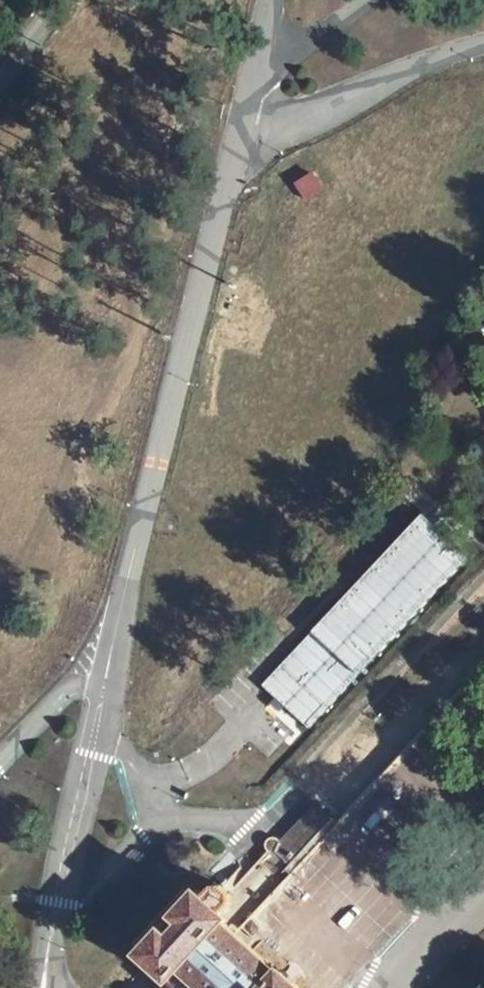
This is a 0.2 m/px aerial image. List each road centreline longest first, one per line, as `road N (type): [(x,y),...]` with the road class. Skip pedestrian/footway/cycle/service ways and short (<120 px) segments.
road 1 (residential): [(282,0),(49,932),(46,987)]

